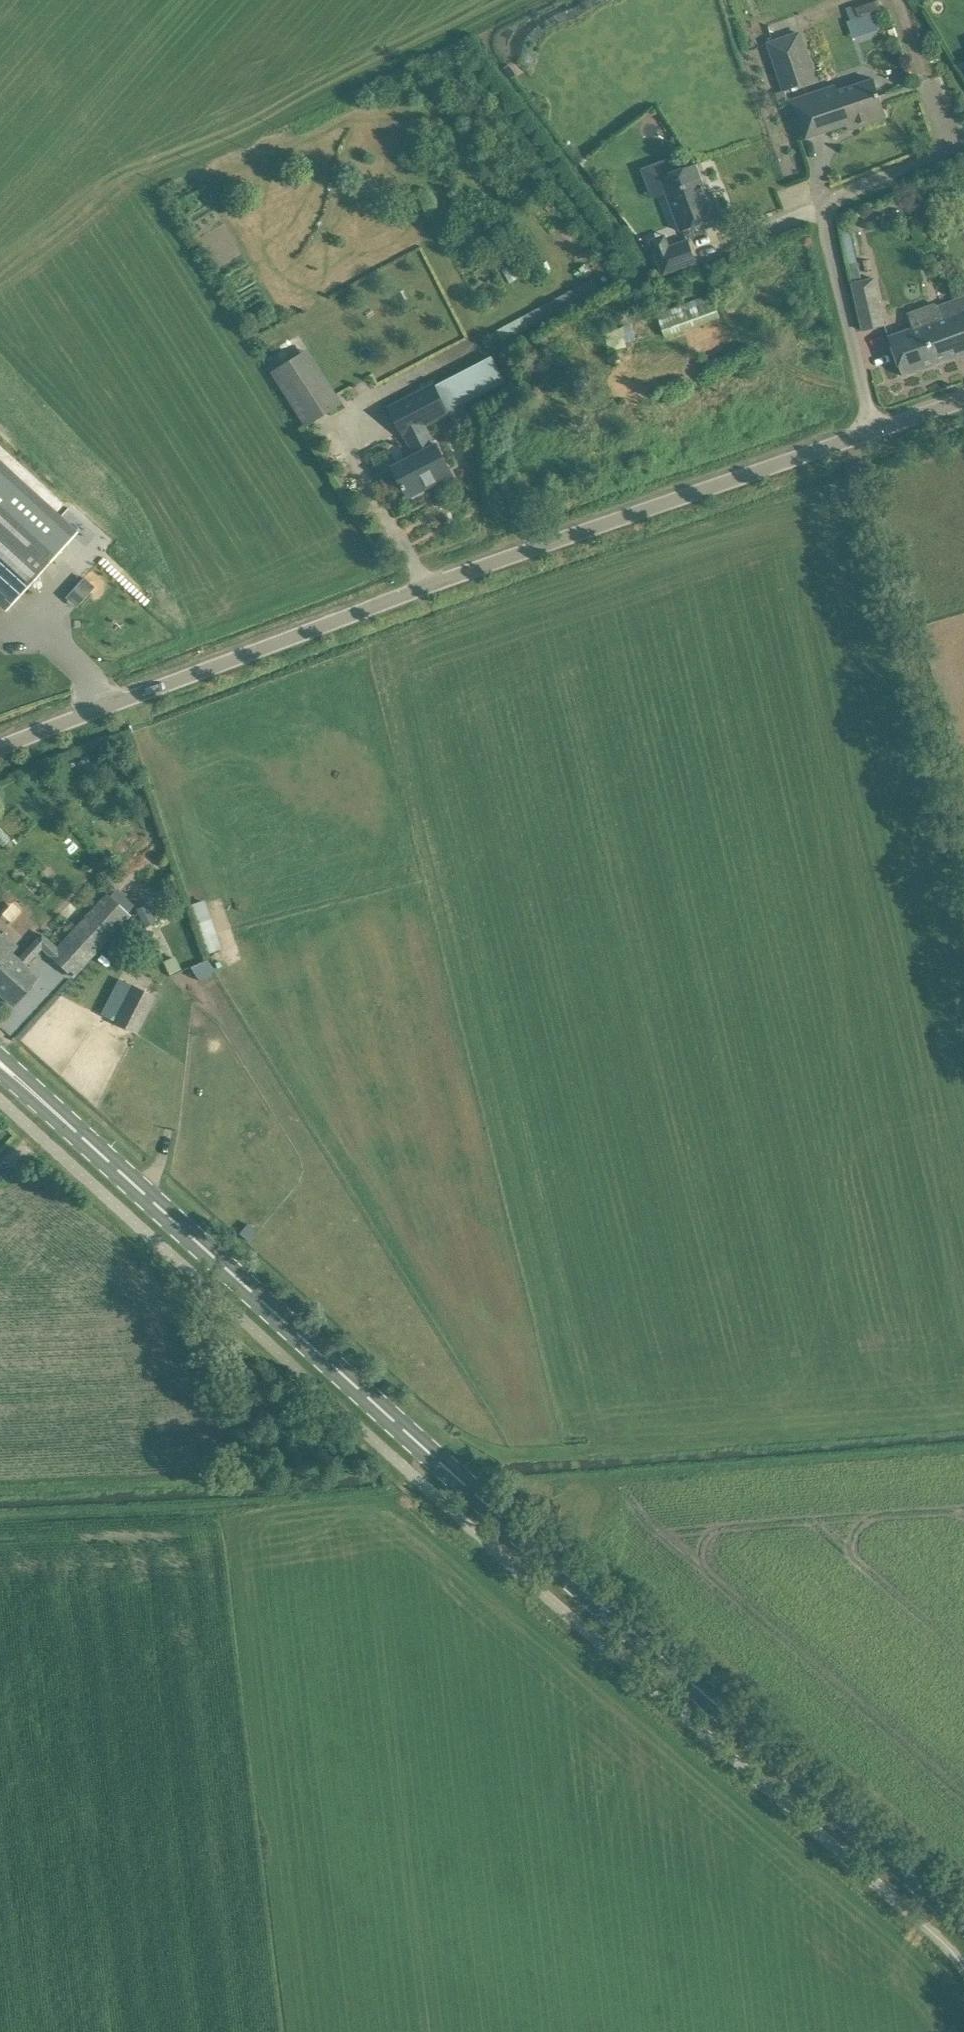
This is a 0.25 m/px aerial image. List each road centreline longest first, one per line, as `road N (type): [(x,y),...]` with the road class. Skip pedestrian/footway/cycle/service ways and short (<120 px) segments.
road 1 (secondary): [(963,1922),(0,1069)]
road 2 (unclassified): [(0,749),(428,584),(879,429)]
road 3 (unclassified): [(879,429),(827,203),(963,148)]
road 4 (track): [(538,1481),(359,1496)]

